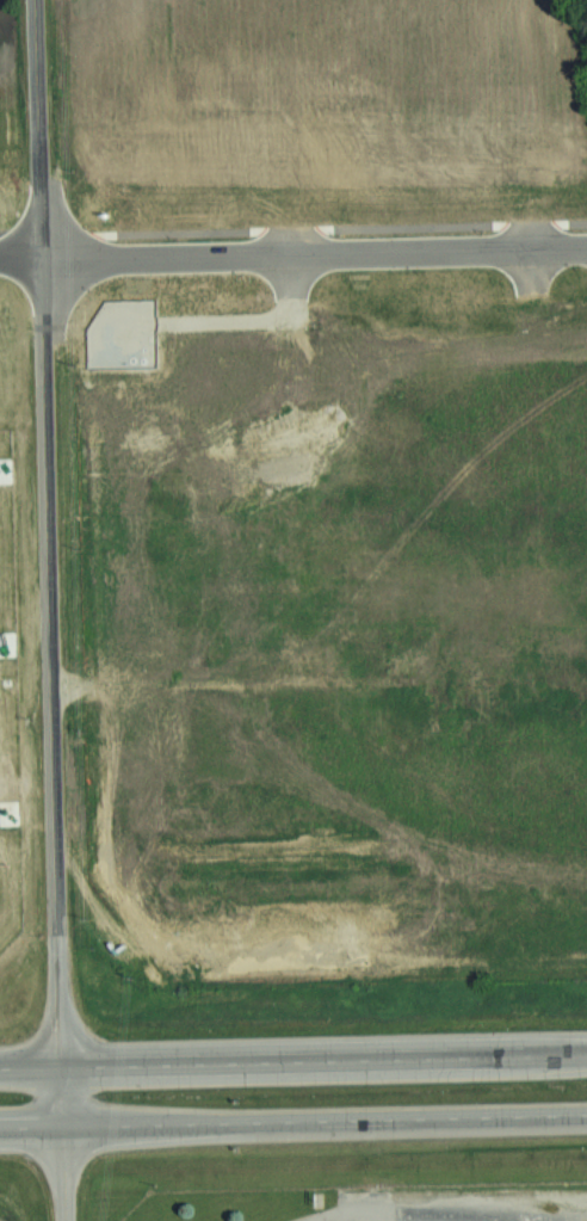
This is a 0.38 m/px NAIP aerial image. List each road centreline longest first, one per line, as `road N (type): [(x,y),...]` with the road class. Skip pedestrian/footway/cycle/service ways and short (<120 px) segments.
road 1 (residential): [(61,1220),(35,0)]
road 2 (trunk): [(586,1052),(0,1066)]
road 3 (residential): [(41,255),(586,245)]
road 4 (trunk): [(58,1122),(586,1112)]

